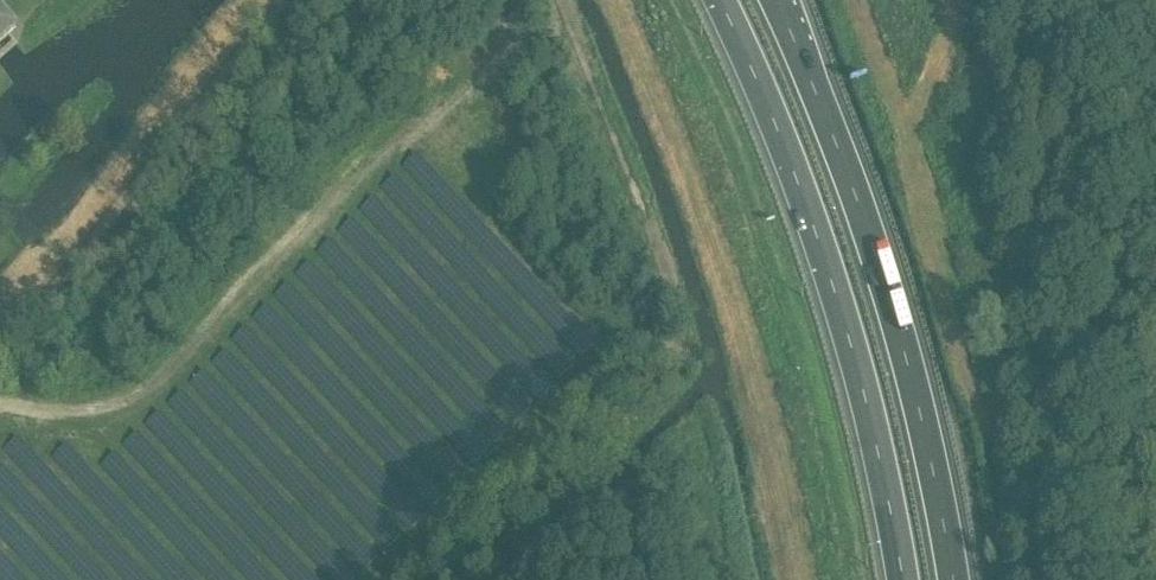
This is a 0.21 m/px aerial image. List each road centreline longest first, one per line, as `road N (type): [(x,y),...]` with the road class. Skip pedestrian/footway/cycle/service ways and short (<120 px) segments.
road 1 (trunk): [(721,0),(785,145),(844,318),(902,579)]
road 2 (trunk): [(954,579),(891,303),(835,135),(776,0)]

